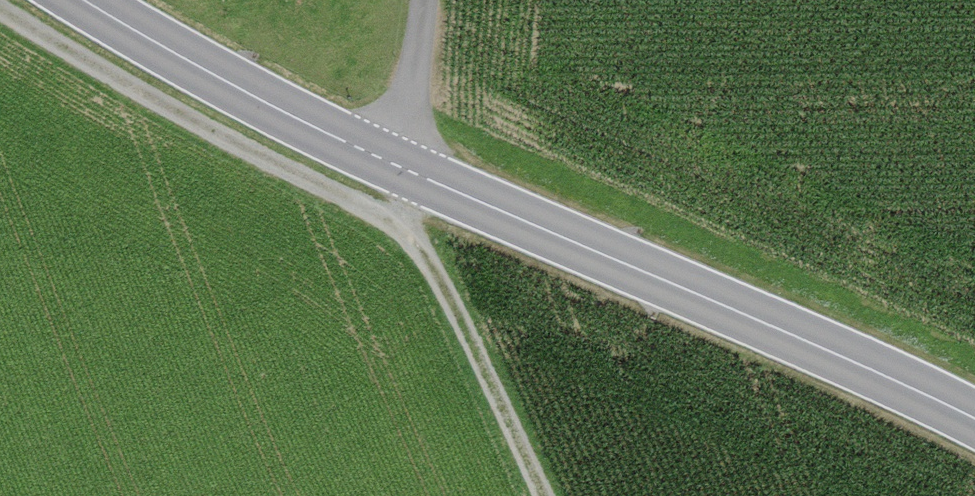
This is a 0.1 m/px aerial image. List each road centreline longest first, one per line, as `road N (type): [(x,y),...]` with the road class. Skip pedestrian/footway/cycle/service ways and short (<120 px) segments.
road 1 (tertiary): [(405,170),(974,418)]
road 2 (track): [(405,231),(0,7)]
road 3 (tertiary): [(85,0),(405,170)]
road 4 (track): [(405,170),(405,231),(461,322),(545,495)]
road 5 (unclassified): [(428,0),(405,170)]

